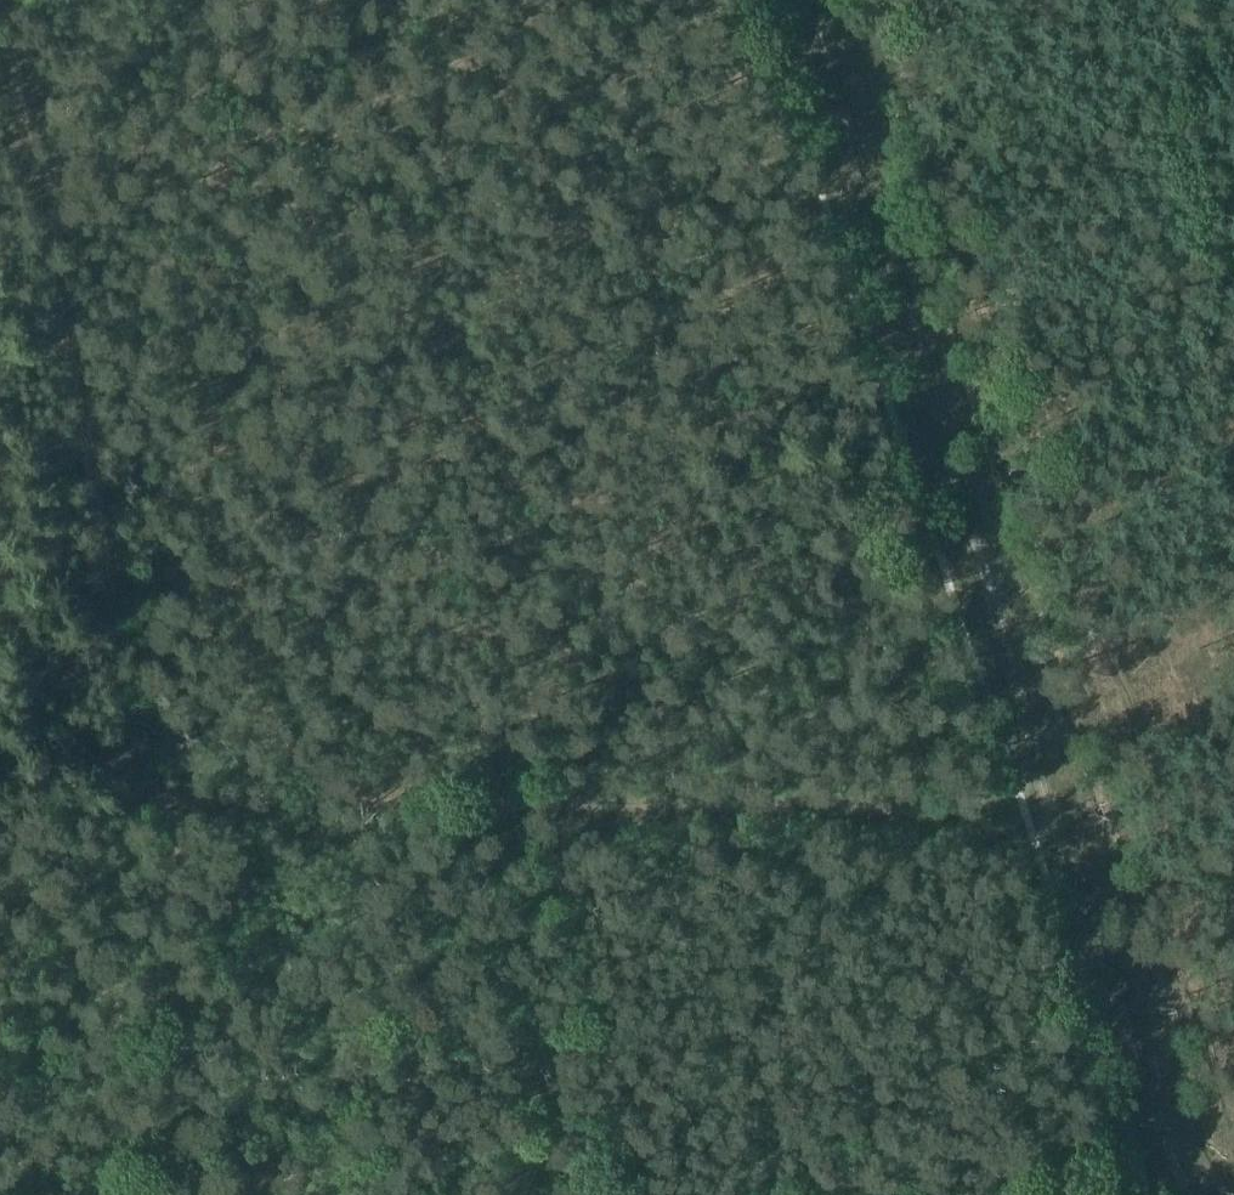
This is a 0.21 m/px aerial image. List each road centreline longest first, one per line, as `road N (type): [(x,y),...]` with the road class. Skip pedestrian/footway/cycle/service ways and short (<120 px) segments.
road 1 (track): [(166,767),(592,806),(1027,799)]
road 2 (track): [(141,753),(2,0)]
road 3 (track): [(212,1194),(166,767)]
road 4 (track): [(1168,453),(984,570),(941,573)]
road 5 (track): [(0,745),(141,753)]

